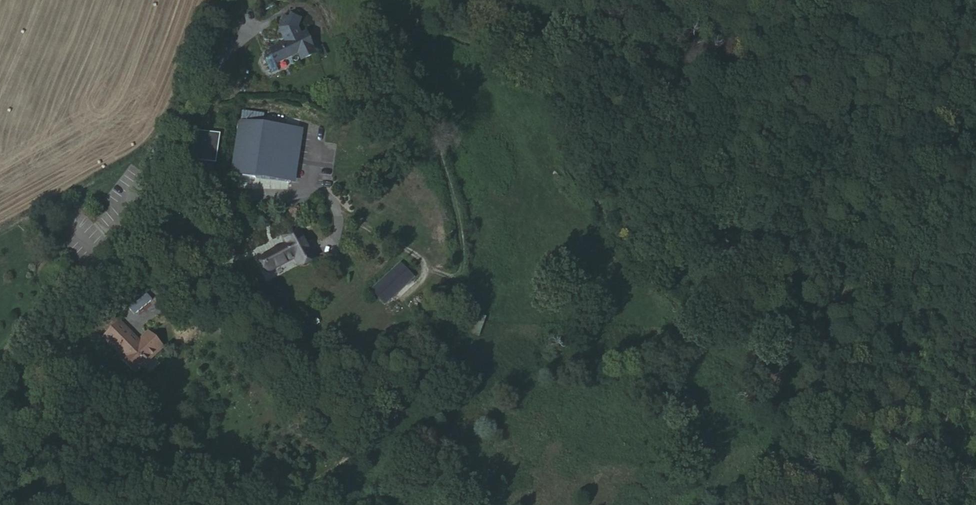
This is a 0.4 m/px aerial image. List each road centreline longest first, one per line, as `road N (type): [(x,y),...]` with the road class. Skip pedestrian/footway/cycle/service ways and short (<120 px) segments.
road 1 (unclassified): [(0,361),(116,242),(176,113)]

